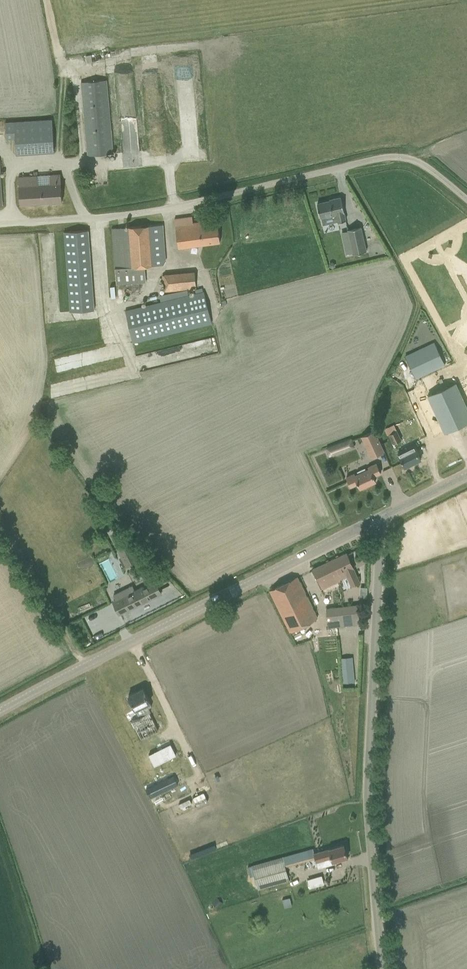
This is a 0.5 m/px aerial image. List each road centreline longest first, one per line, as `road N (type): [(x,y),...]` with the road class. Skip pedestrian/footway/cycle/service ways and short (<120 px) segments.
road 1 (unclassified): [(466,199),(423,165),(385,156),(177,206),(0,224)]
road 2 (unclassified): [(382,968),(367,811),(373,521)]
road 3 (tertiary): [(0,710),(373,521)]
road 4 (track): [(0,524),(85,665)]

